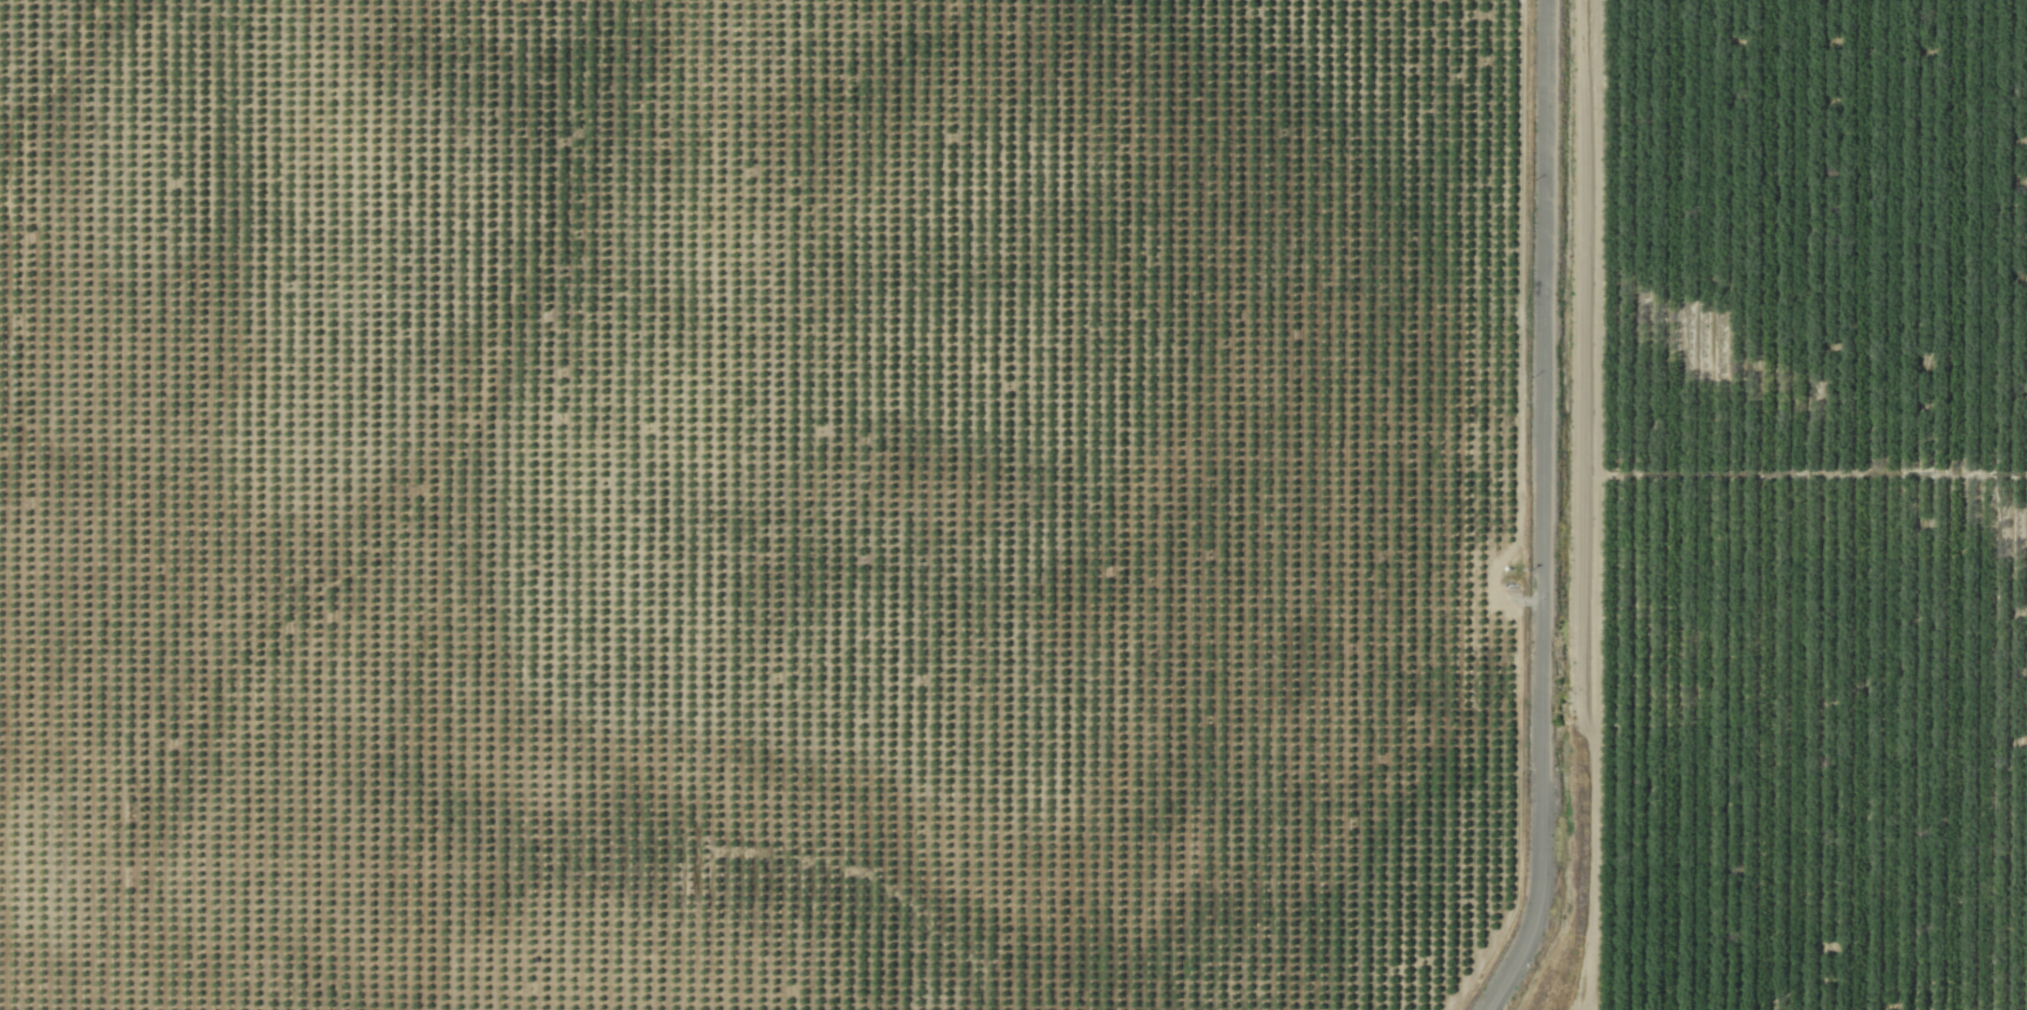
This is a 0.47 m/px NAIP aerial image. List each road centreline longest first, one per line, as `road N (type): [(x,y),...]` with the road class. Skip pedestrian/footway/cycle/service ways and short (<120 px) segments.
road 1 (residential): [(1546,0),(1539,868),(1520,949),(1484,1009)]

